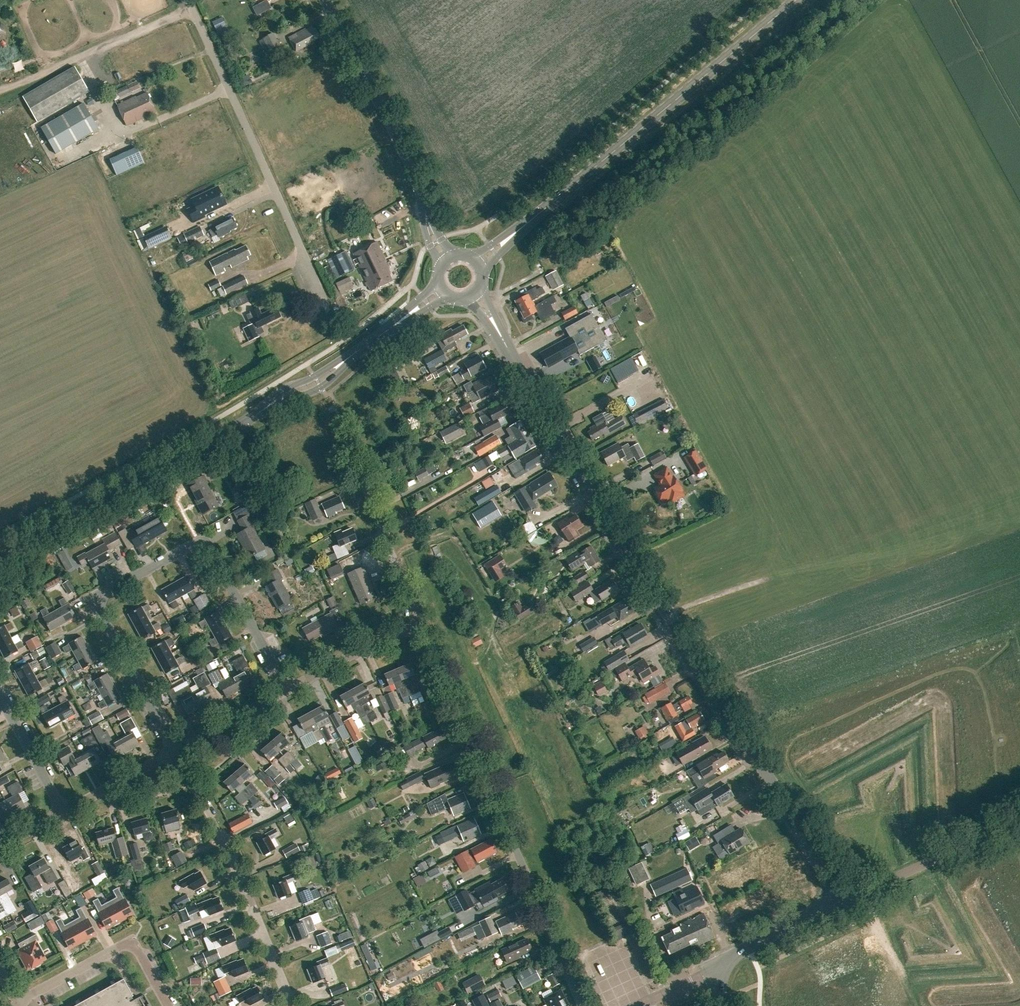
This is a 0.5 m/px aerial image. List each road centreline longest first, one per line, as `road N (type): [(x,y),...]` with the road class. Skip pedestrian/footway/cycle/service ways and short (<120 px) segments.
road 1 (tertiary): [(845,900),(501,337)]
road 2 (residential): [(175,751),(95,602),(195,544),(210,549),(285,689)]
road 3 (residential): [(581,1005),(421,624)]
road 4 (tertiary): [(518,231),(796,0)]
road 5 (unclassified): [(326,306),(188,0)]
road 6 (tertiary): [(0,557),(255,417)]
road 7 (residential): [(290,1005),(240,875),(175,751)]
road 8 (tertiary): [(423,207),(398,139),(325,0)]
road 9 (track): [(192,9),(0,92)]
road 10 (residential): [(168,1005),(132,941),(17,1001)]
road 11 (residential): [(421,624),(343,437)]
road 12 (unclassified): [(845,900),(1019,820)]
road 13 (tertiary): [(709,971),(845,900)]
road 14 (residential): [(285,689),(421,624)]
road 15 (residential): [(0,697),(61,811)]
road 16 (residential): [(61,811),(175,751)]
road 17 (residential): [(175,751),(285,689)]
road 18 (tertiary): [(255,417),(321,388),(360,351)]
road 19 (tertiary): [(360,351),(286,390),(255,417)]

